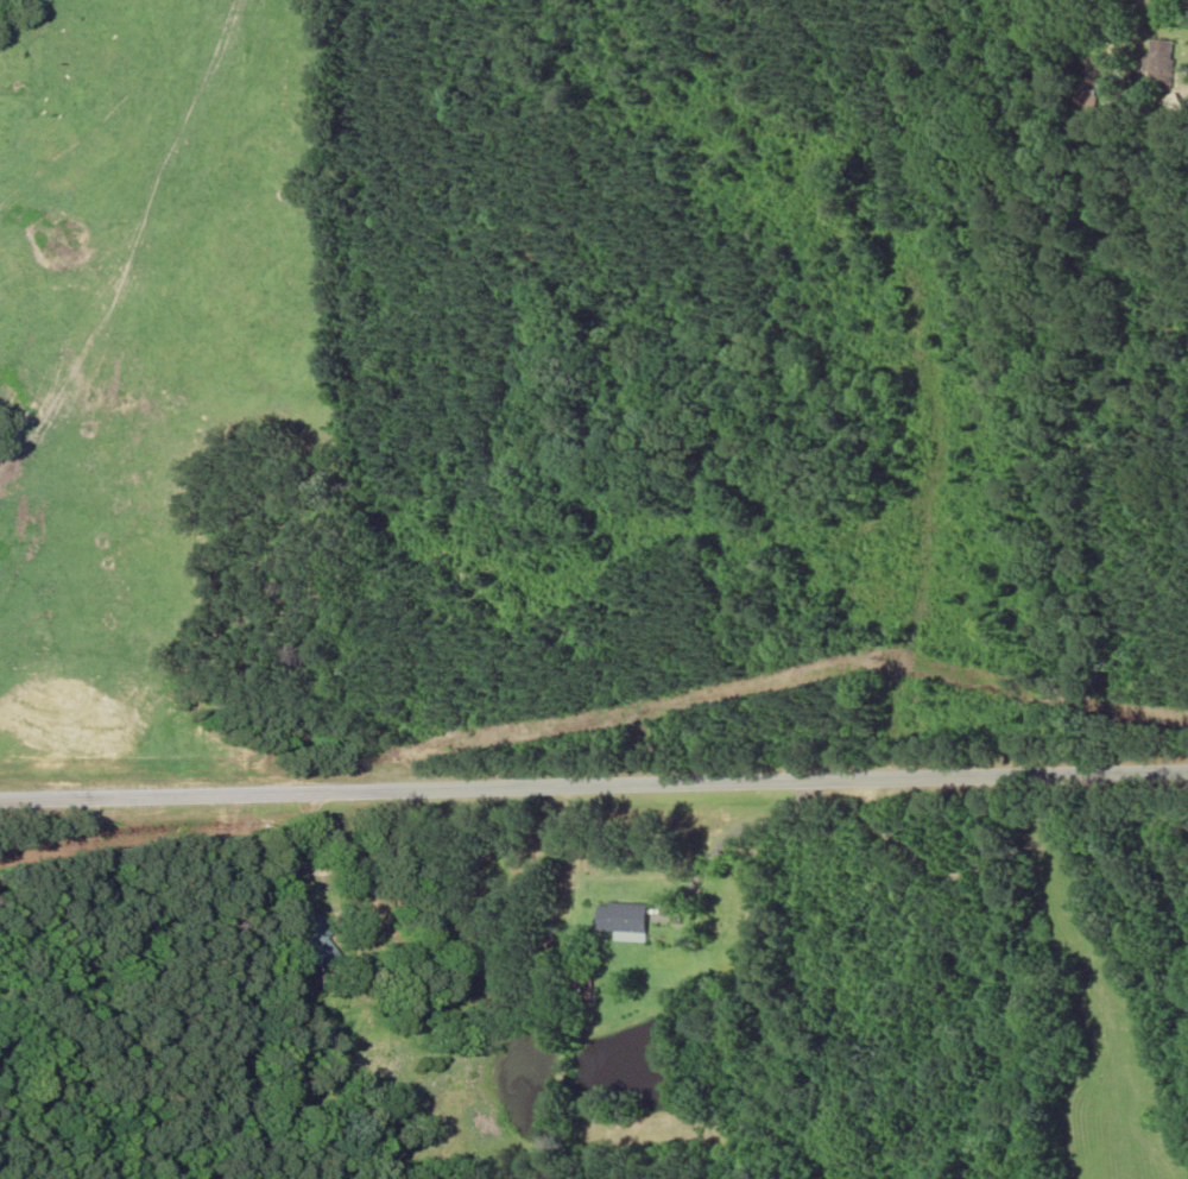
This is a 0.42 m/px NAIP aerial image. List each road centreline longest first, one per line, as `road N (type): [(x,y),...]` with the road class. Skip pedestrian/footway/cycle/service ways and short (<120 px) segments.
road 1 (residential): [(1187,769),(0,799)]
road 2 (residential): [(1187,210),(791,239),(636,227),(538,201)]
road 3 (residential): [(1187,49),(564,20)]

